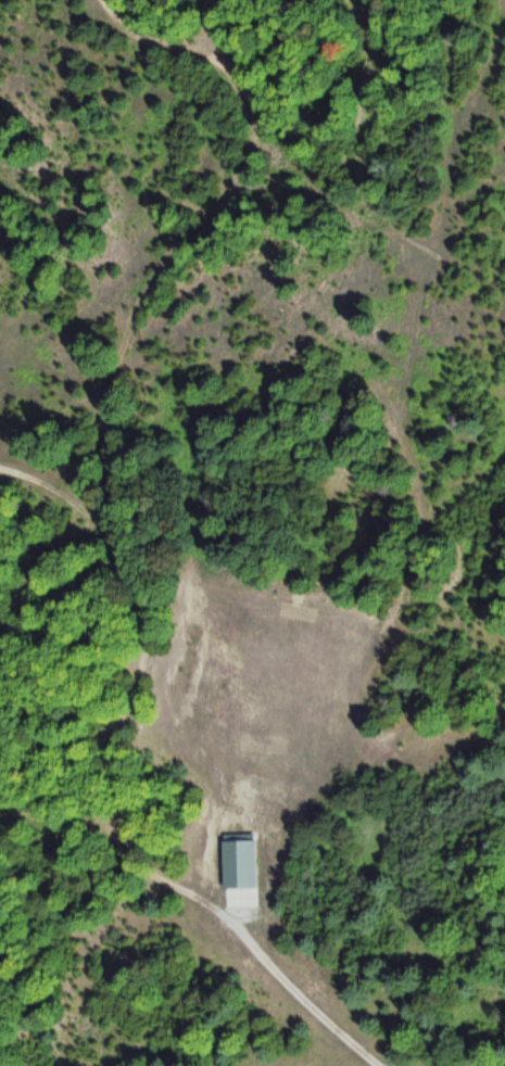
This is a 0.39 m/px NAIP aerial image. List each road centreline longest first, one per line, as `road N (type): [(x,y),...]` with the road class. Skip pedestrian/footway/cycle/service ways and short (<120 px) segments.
road 1 (track): [(383,1065),(230,910),(117,847),(111,733),(149,631),(125,542),(108,408),(143,287),(233,187),(260,125),(222,64),(106,12),(102,0)]
road 2 (track): [(0,465),(65,490),(125,542)]

